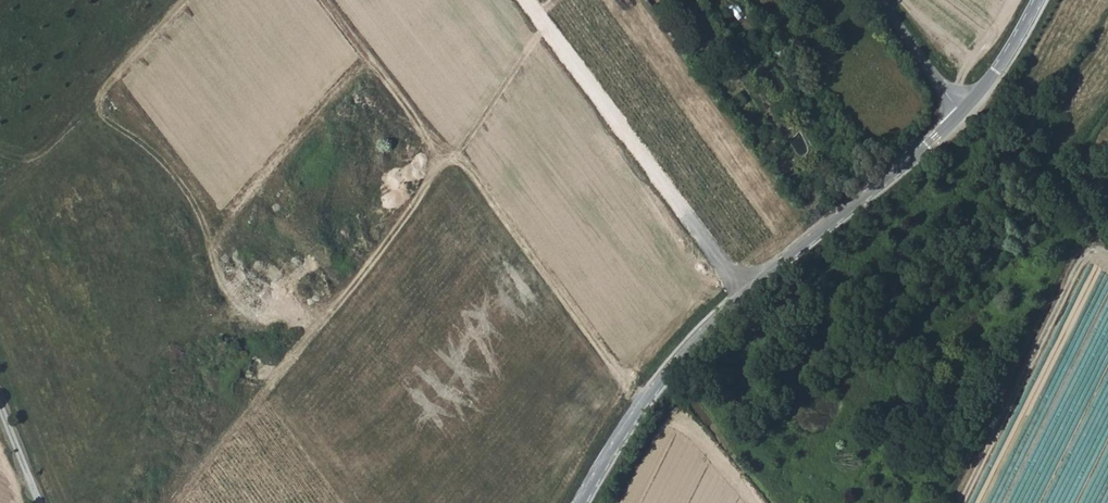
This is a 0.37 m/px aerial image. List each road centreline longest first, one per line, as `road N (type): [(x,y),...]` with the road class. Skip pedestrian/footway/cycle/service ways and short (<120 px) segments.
road 1 (unclassified): [(583,502),(633,420),(716,318),(831,230),(964,111)]
road 2 (track): [(1107,254),(1095,244),(966,502)]
road 3 (track): [(190,0),(36,159),(0,152)]
road 4 (residential): [(964,111),(882,0)]
road 5 (unclassified): [(964,111),(1037,0)]

